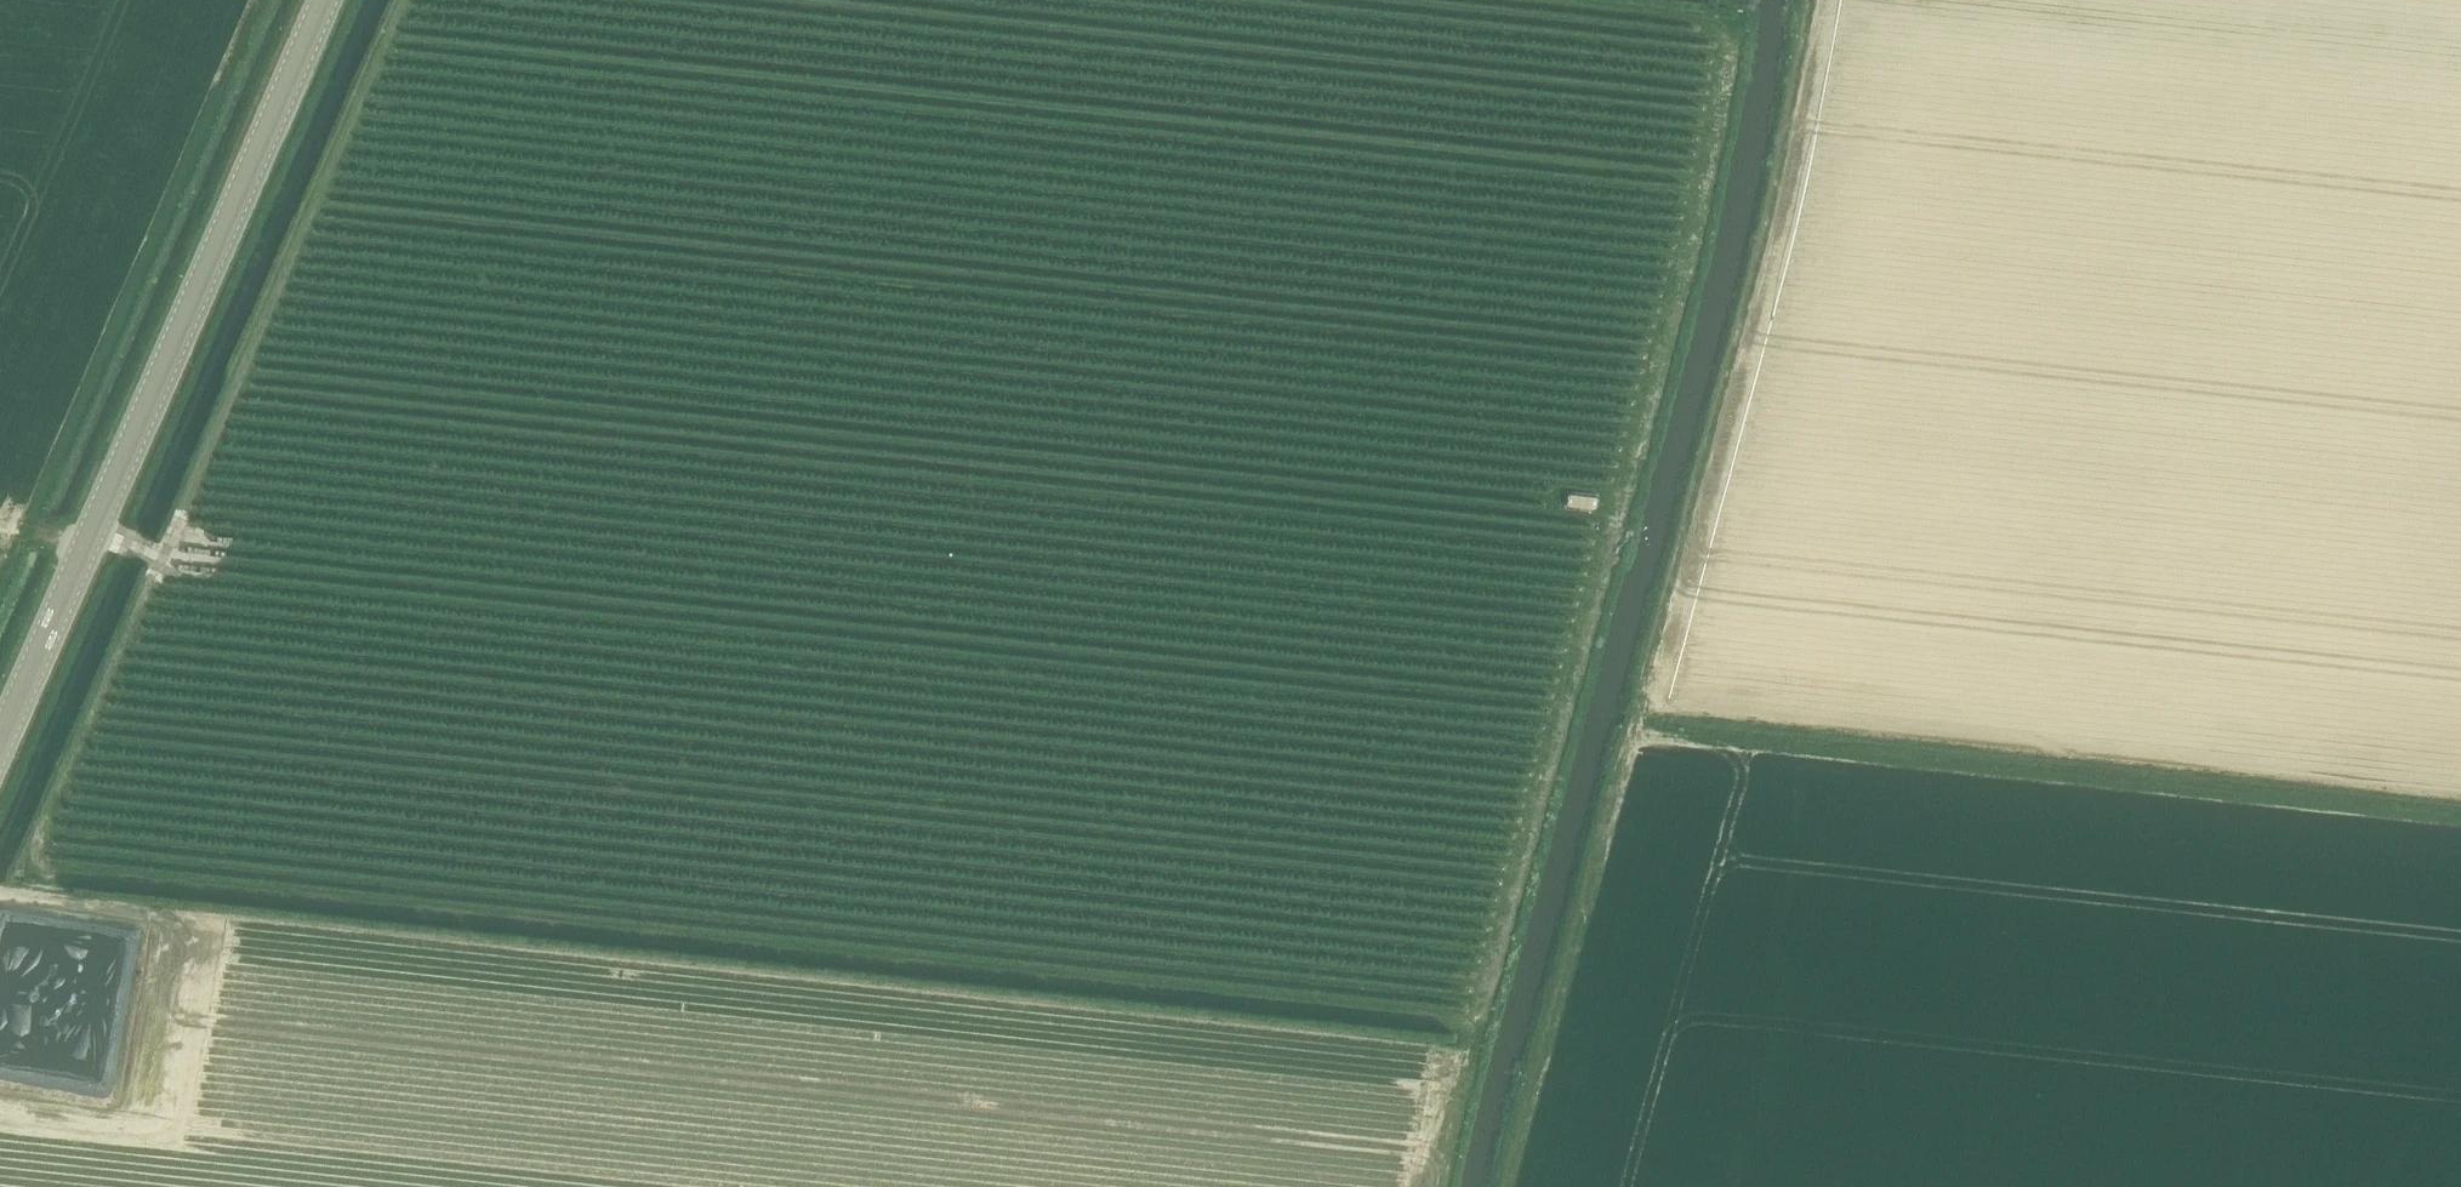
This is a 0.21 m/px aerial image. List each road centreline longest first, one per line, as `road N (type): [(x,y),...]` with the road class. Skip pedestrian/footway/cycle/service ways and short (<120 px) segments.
road 1 (tertiary): [(0,743),(325,0)]

